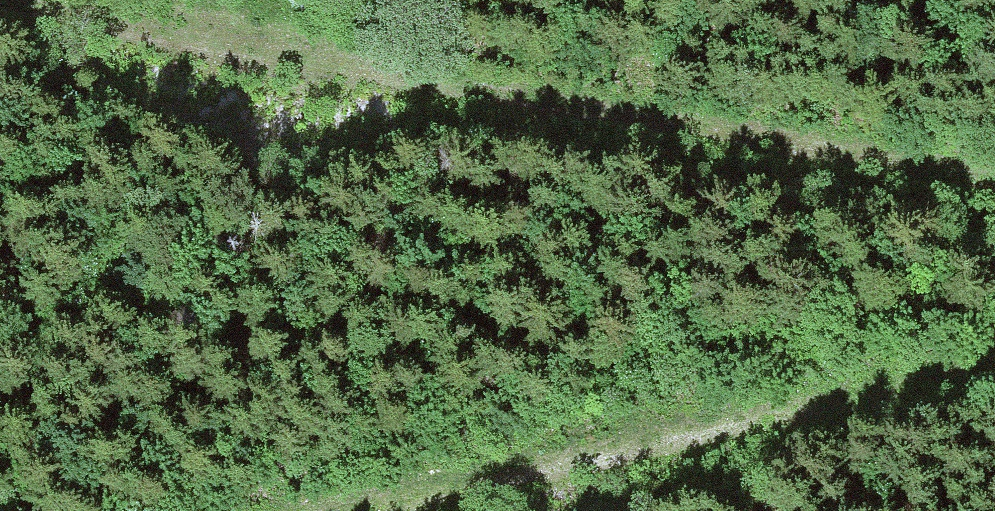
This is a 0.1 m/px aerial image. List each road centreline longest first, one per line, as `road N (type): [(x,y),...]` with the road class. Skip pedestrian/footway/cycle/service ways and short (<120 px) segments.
road 1 (track): [(76,0),(611,101),(994,159)]
road 2 (track): [(994,377),(381,493),(329,510)]

